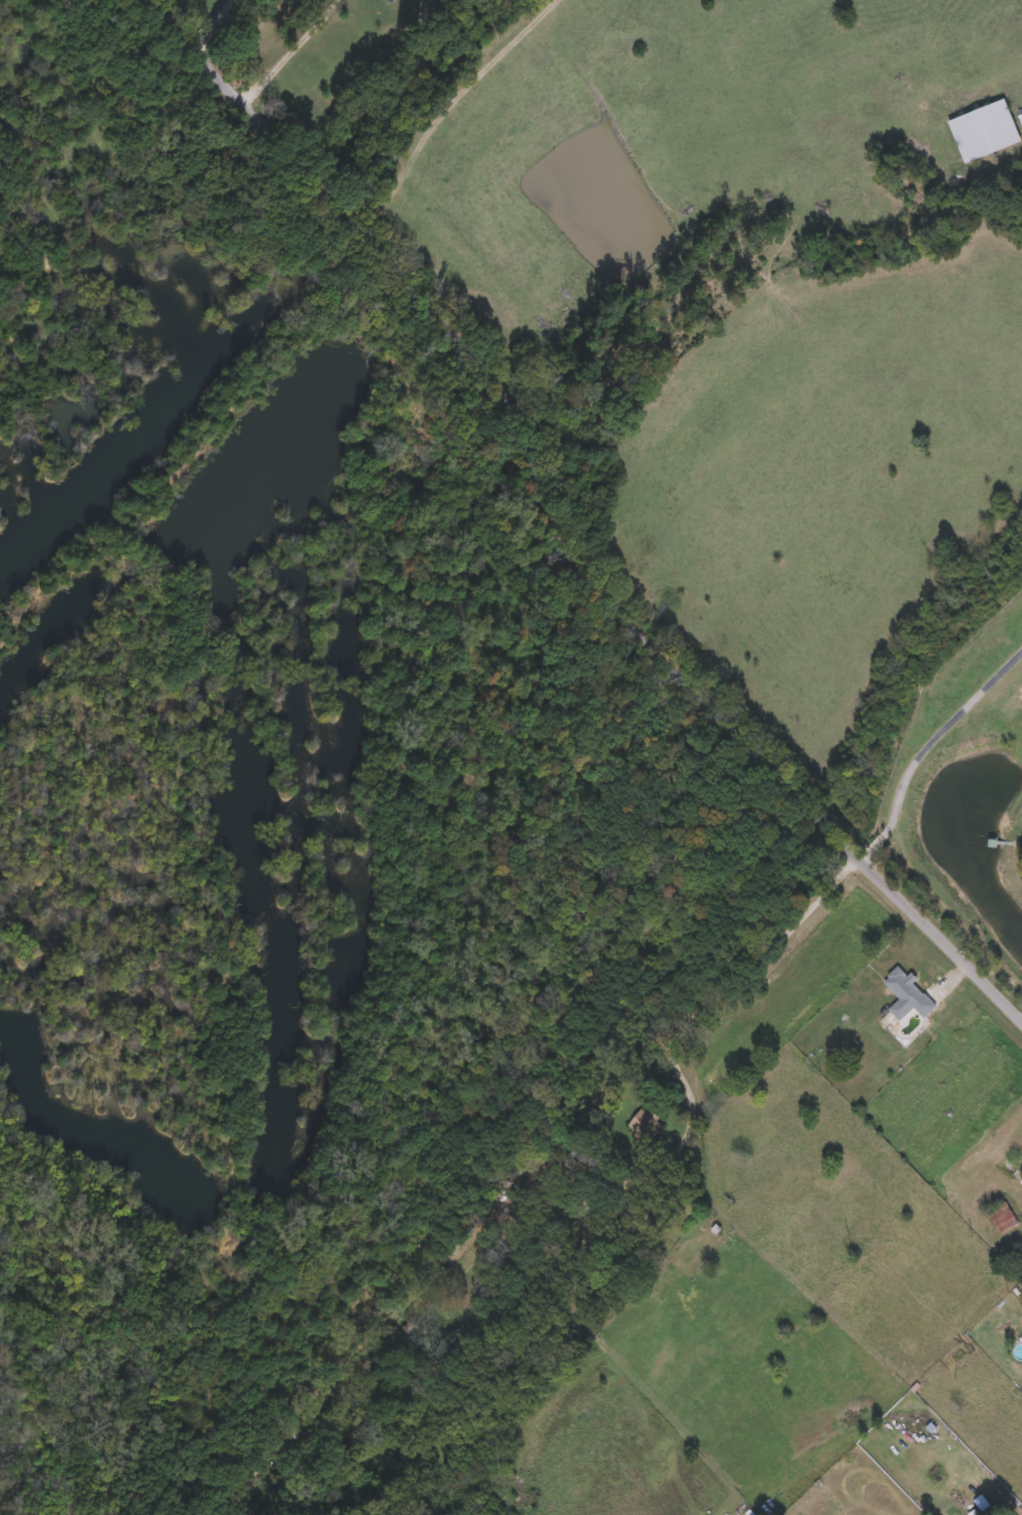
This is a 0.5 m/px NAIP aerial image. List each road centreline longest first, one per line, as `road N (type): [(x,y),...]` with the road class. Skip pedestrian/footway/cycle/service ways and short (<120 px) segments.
road 1 (residential): [(153,0),(291,143),(536,428),(561,536),(589,580),(1021,1010)]

